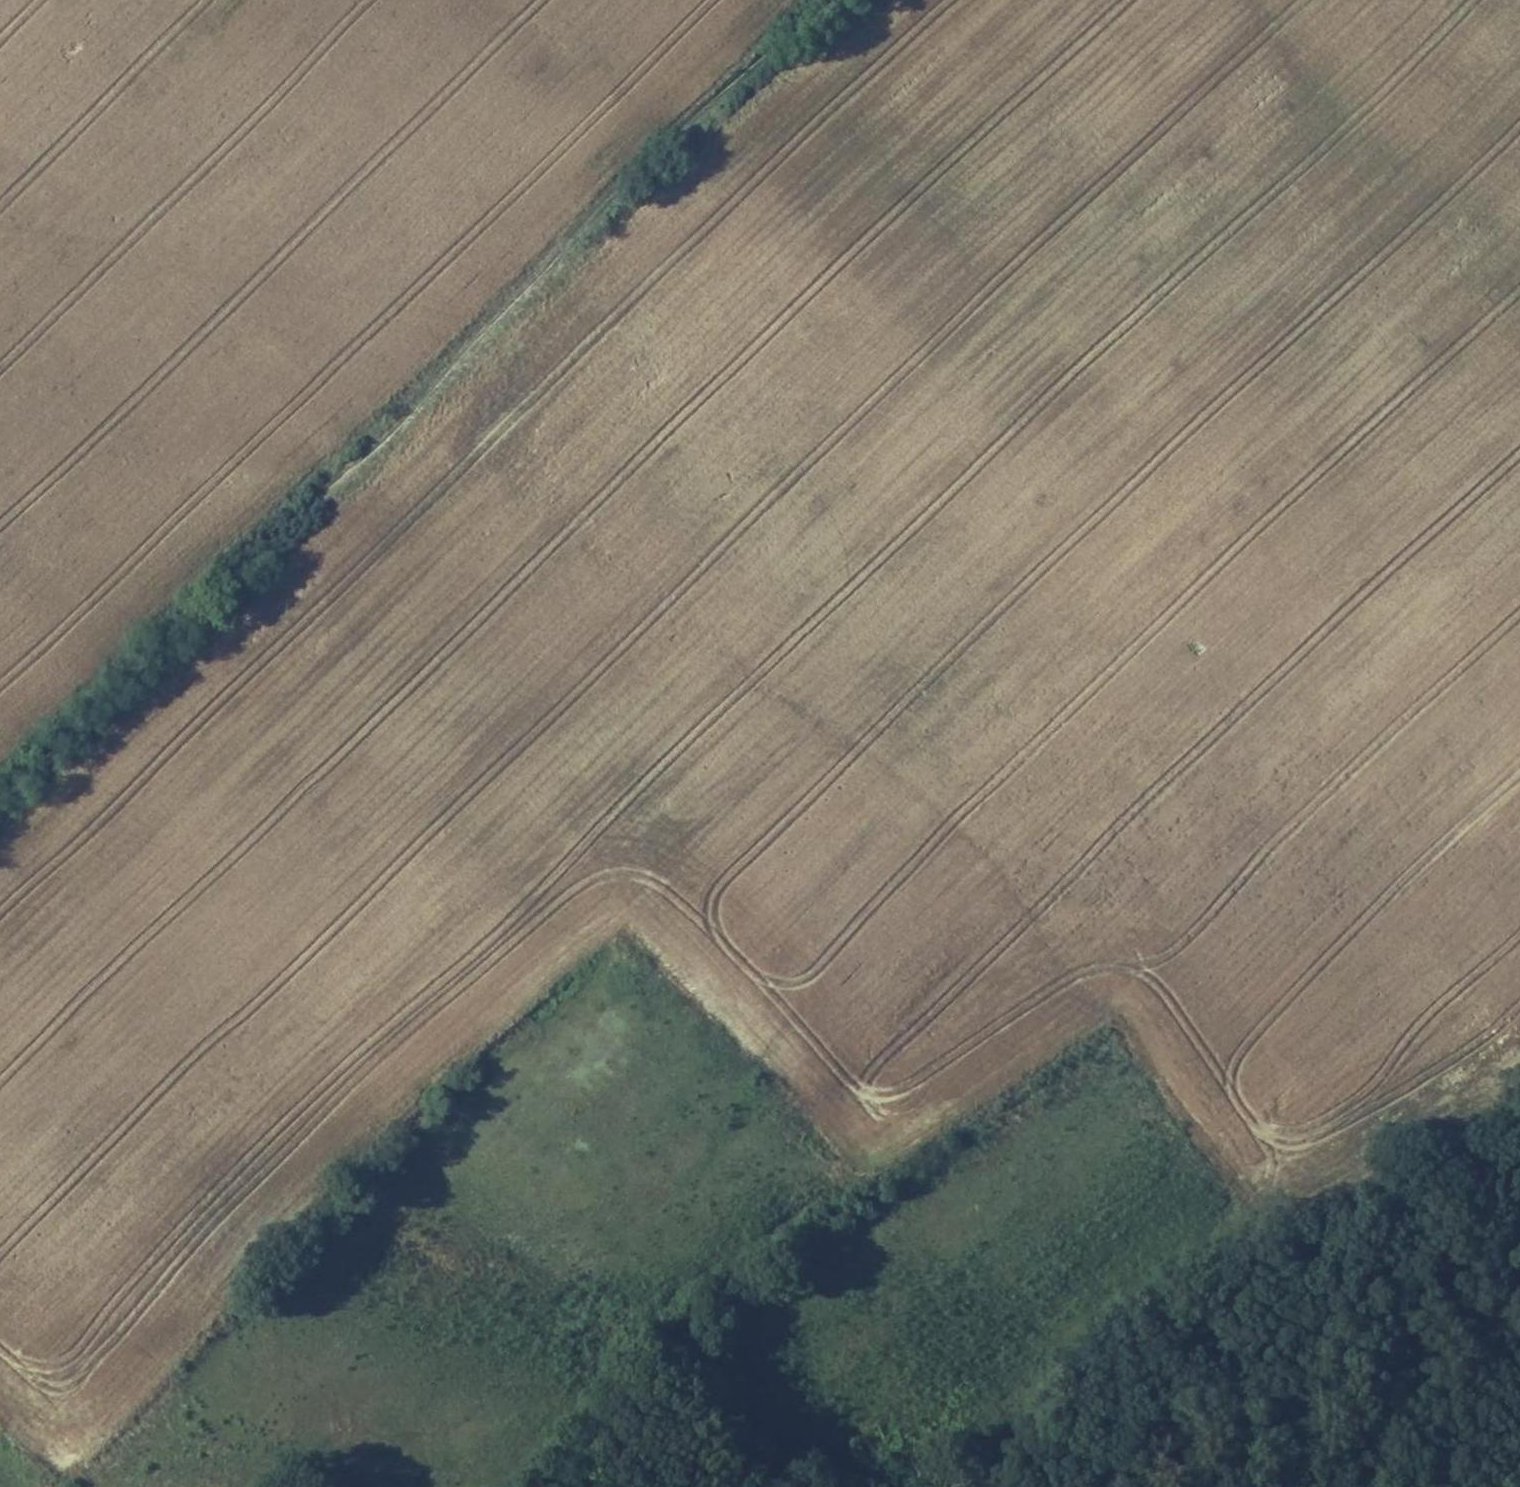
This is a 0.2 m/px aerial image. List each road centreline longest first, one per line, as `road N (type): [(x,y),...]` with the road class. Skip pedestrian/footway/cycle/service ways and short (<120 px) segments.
road 1 (track): [(0,803),(635,175)]

